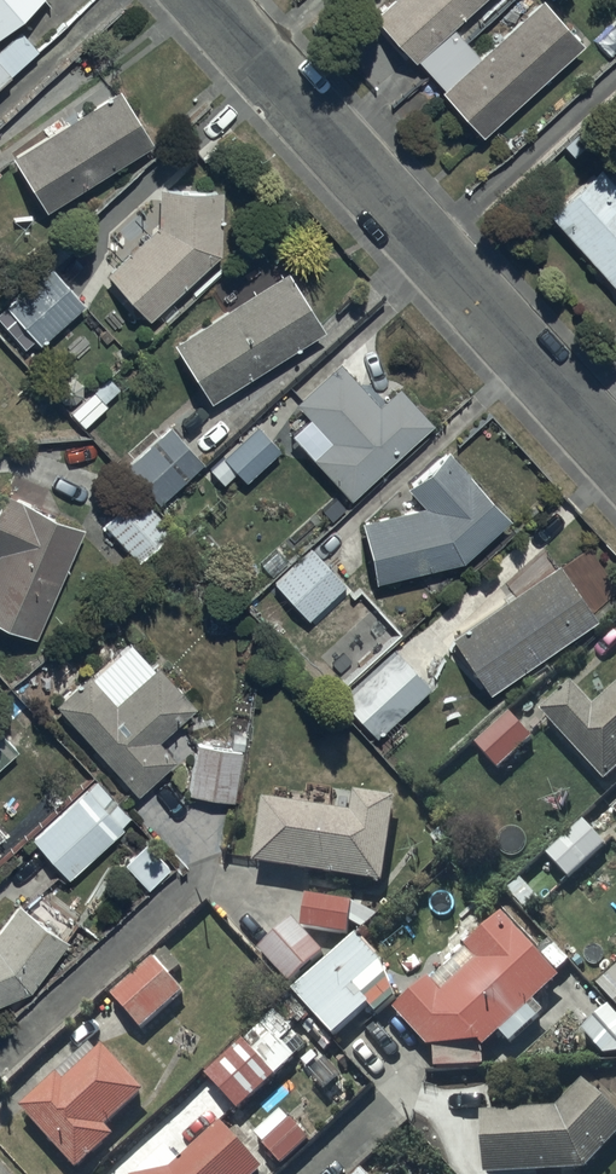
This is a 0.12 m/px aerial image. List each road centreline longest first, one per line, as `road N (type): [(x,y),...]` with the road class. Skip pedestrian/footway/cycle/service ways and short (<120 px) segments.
road 1 (residential): [(201,0),(615,459)]

